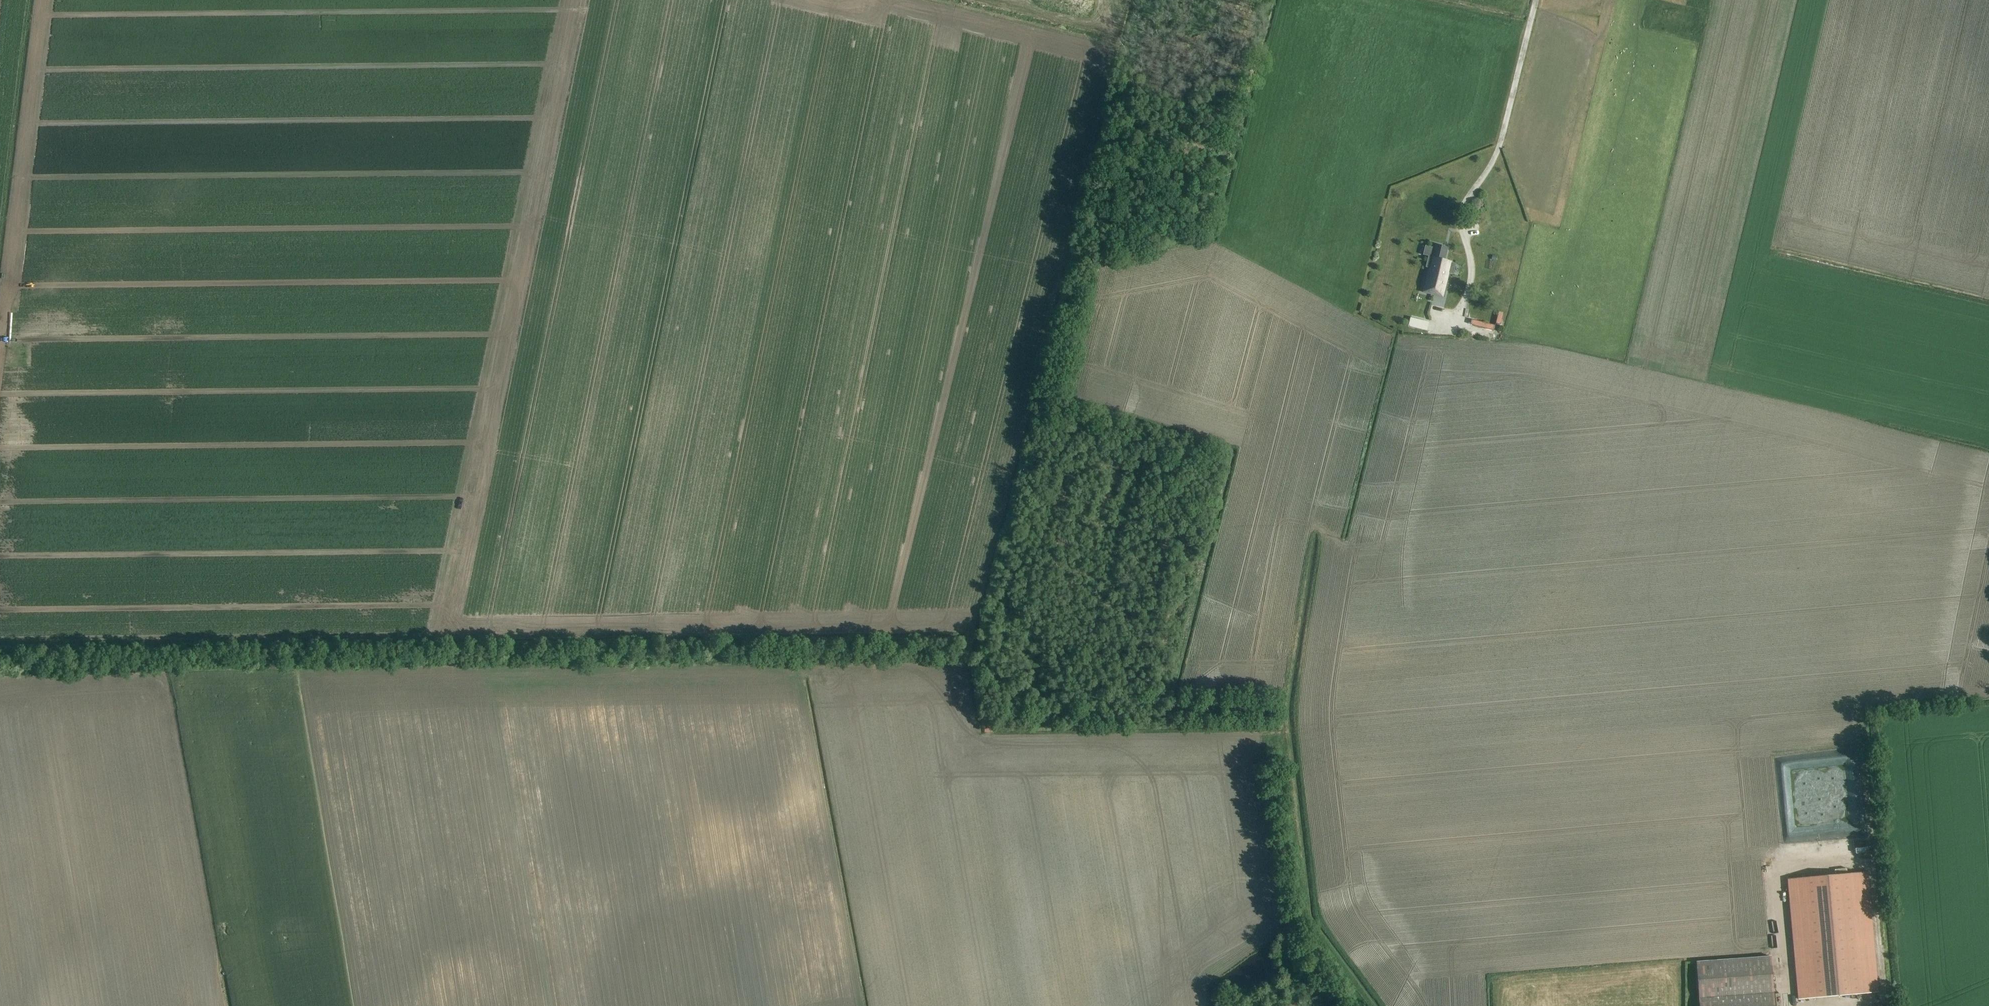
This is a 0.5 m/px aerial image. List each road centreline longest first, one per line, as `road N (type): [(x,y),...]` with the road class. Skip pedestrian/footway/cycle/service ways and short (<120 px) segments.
road 1 (track): [(1536,0),(1501,140),(1464,207),(1471,275),(1447,330)]

